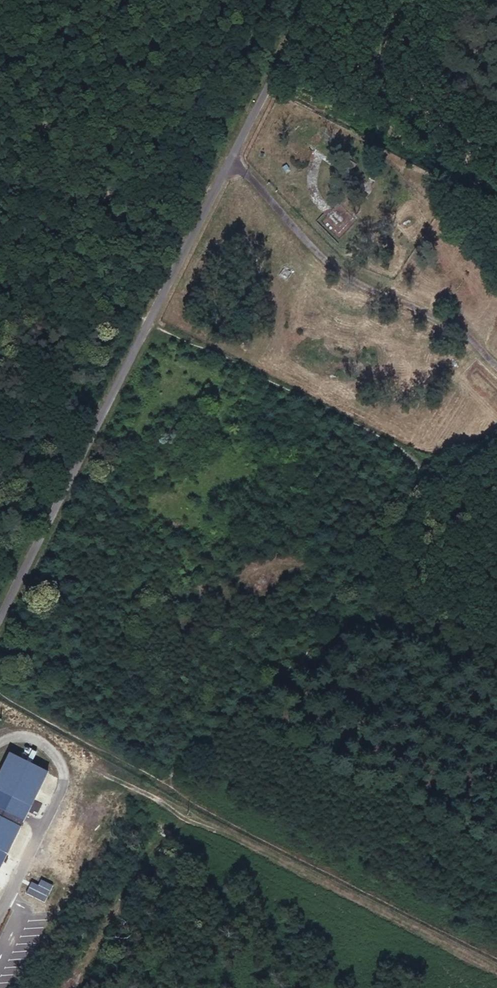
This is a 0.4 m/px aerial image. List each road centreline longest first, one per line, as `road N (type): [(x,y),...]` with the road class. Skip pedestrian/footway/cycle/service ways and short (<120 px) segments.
road 1 (track): [(496,951),(0,698)]

